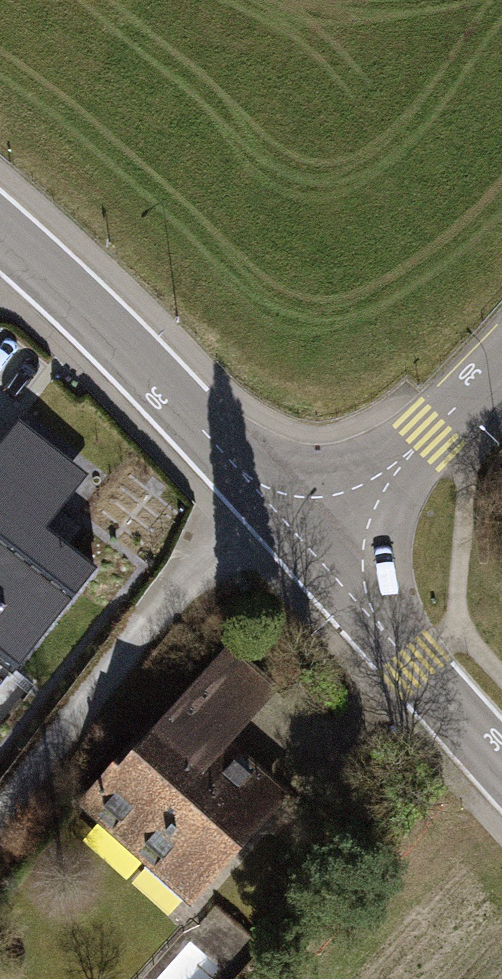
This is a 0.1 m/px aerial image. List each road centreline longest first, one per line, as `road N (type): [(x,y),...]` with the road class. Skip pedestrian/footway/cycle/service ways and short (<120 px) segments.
road 1 (unclassified): [(0,220),(316,548)]
road 2 (track): [(0,821),(211,552),(267,495)]
road 3 (unclassified): [(316,548),(501,757)]
road 4 (residential): [(501,364),(316,548)]

